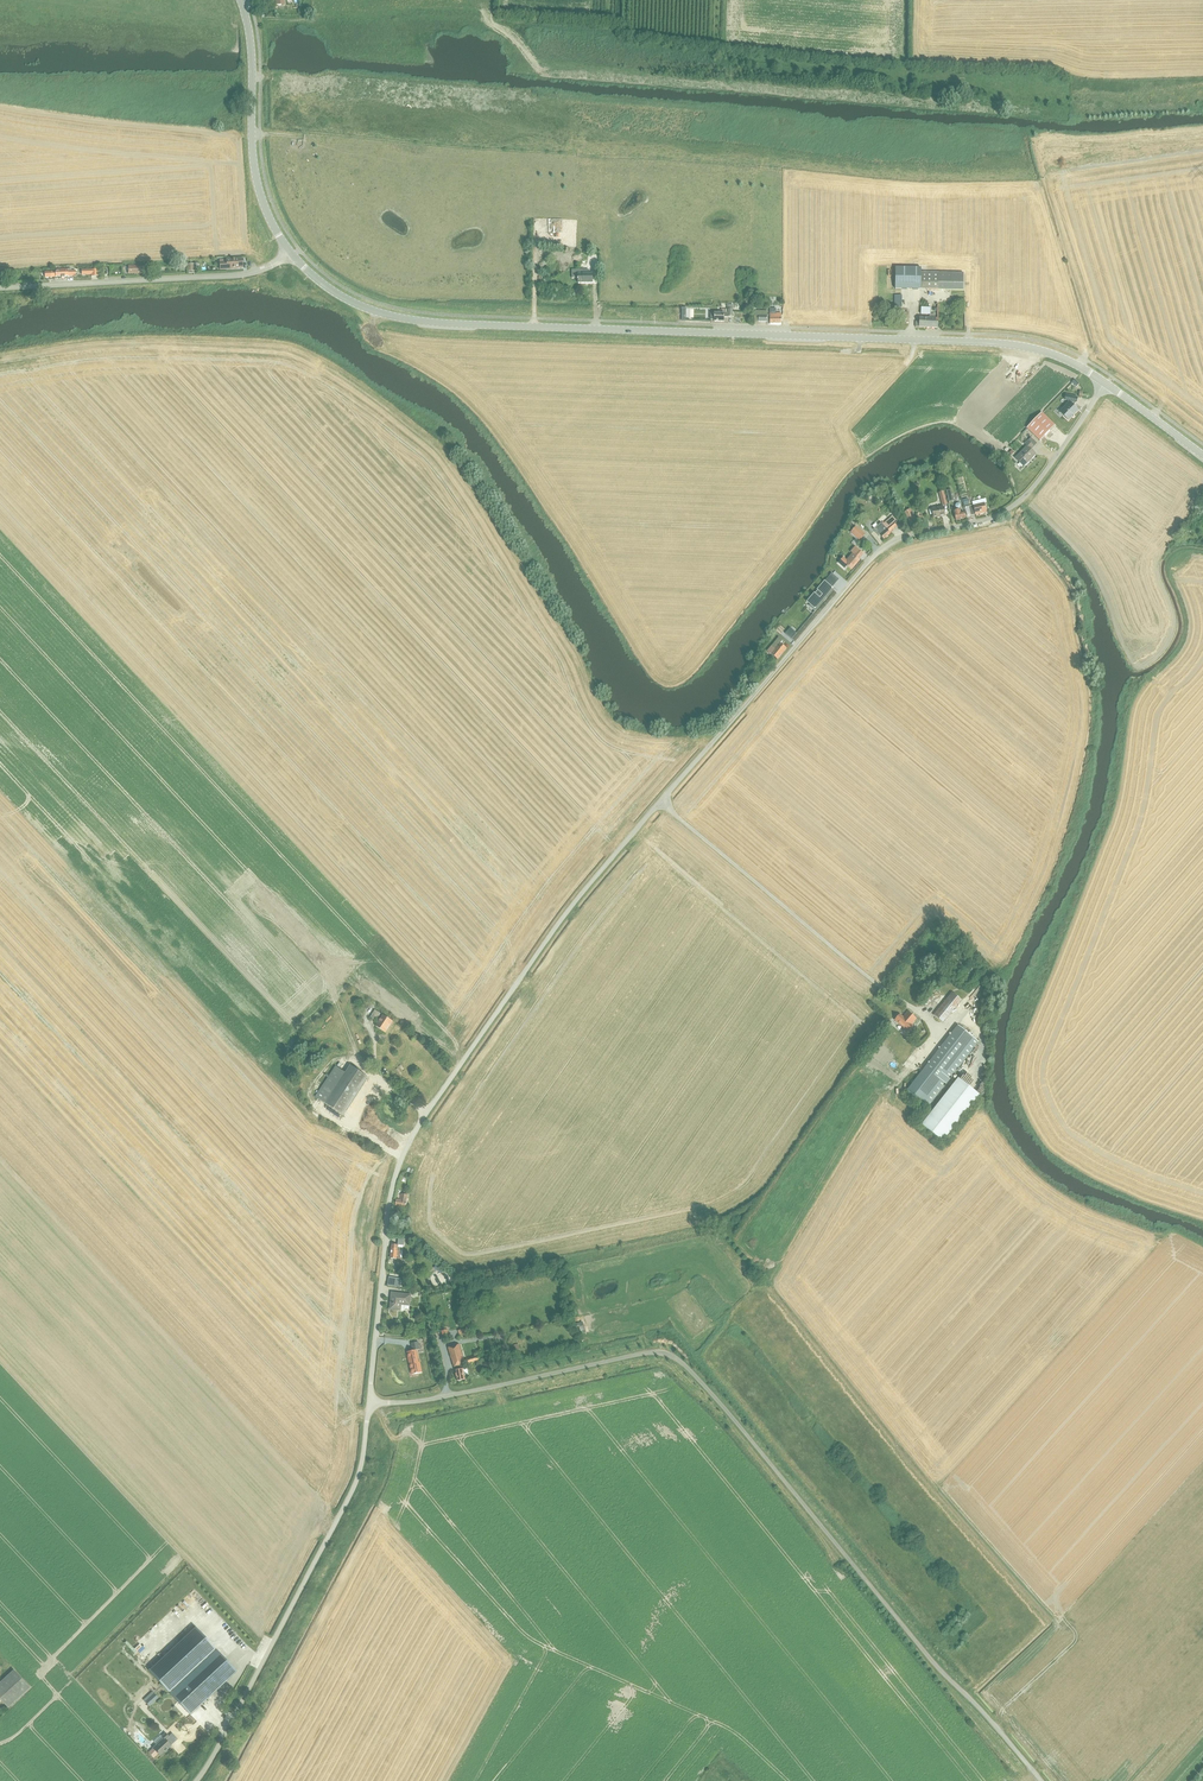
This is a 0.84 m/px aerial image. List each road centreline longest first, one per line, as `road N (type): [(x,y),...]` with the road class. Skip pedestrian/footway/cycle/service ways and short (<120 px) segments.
road 1 (unclassified): [(369,1403),(401,1161),(550,934),(872,557),(896,540),(985,520),(1020,500),(1105,384)]
road 2 (unclassified): [(1042,1780),(678,1359),(641,1354),(428,1399),(369,1403)]
road 3 (secondary): [(1105,384),(1053,354),(997,343),(417,321),(338,295),(292,254)]
road 4 (unclassified): [(369,1403),(352,1492),(196,1780)]
road 5 (unclassified): [(0,287),(237,275),(292,254)]
road 6 (secondary): [(292,254),(266,211),(254,169),(250,50),(240,0)]
road 7 (secondary): [(1105,384),(1202,456)]

